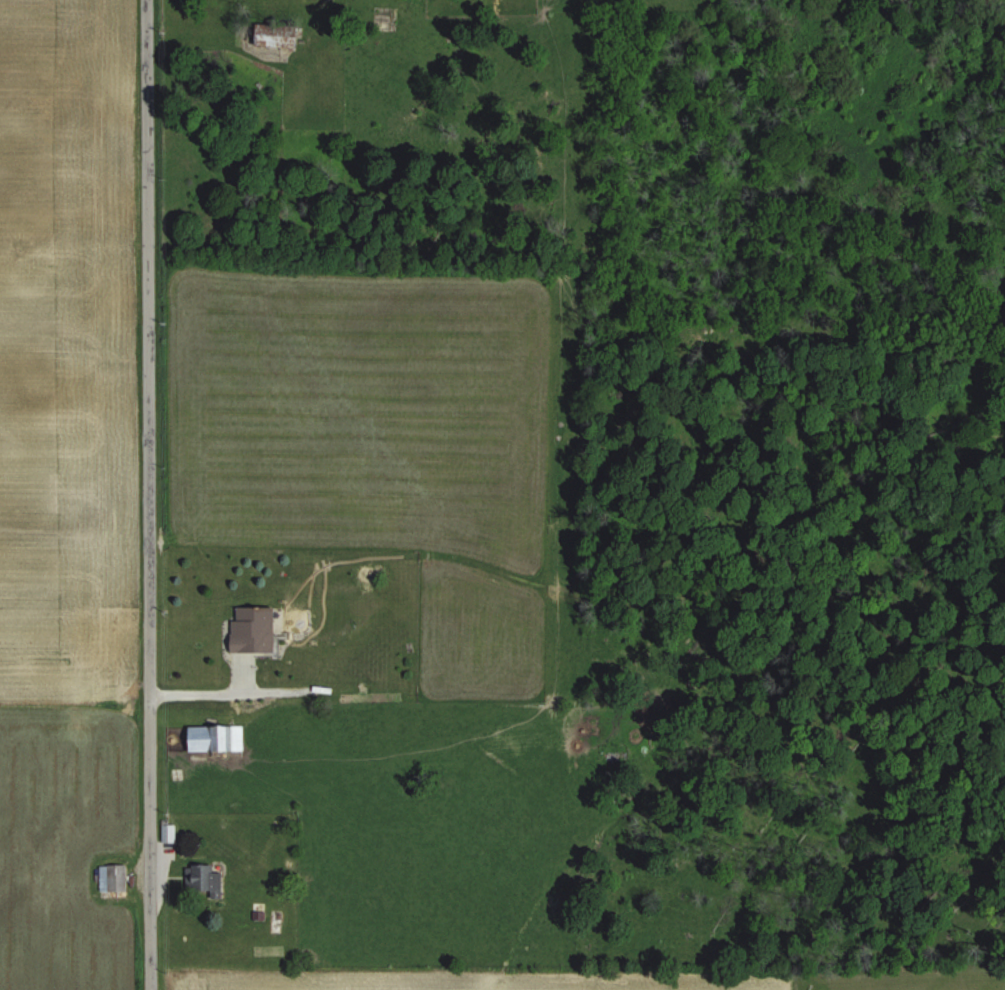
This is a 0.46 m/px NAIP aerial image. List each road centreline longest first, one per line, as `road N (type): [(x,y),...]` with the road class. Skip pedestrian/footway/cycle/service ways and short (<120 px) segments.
road 1 (residential): [(150,989),(147,0)]

